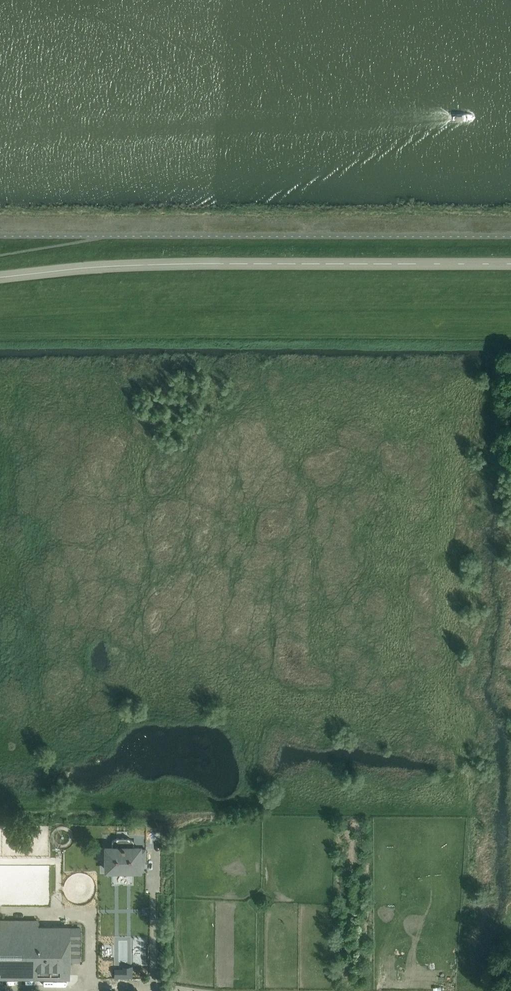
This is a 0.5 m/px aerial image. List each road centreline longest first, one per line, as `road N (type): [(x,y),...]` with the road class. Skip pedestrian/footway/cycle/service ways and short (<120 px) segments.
road 1 (tertiary): [(0,277),(151,265),(510,264)]
road 2 (track): [(188,990),(0,989)]

